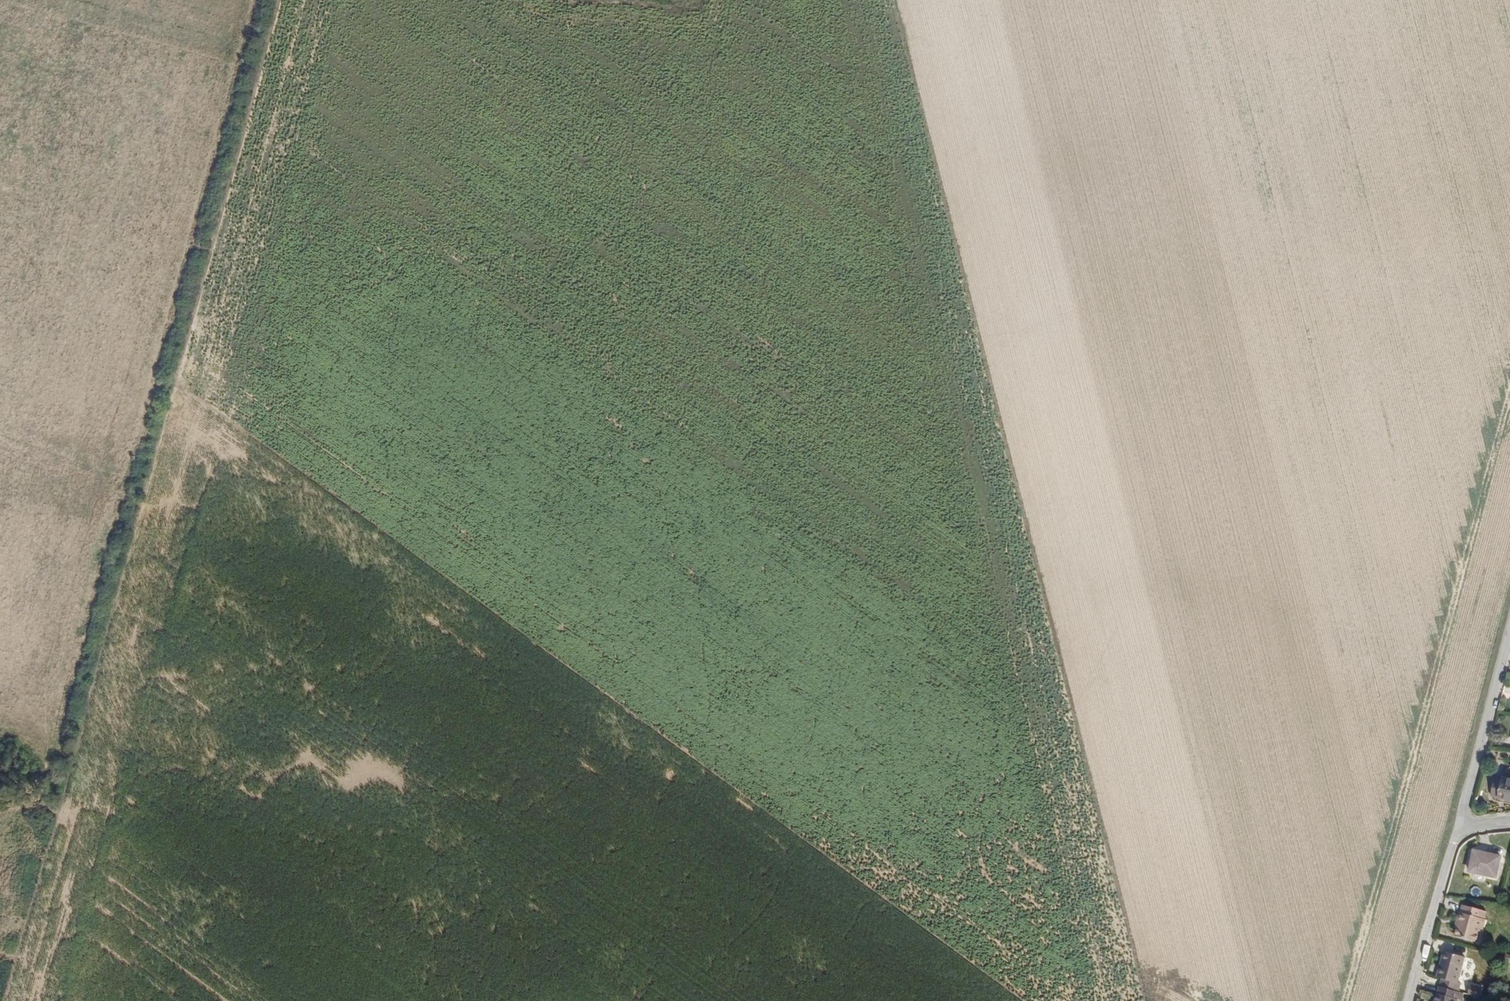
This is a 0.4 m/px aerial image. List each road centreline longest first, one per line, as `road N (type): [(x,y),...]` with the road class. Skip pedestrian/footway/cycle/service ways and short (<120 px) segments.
road 1 (residential): [(1458,829),(1509,633)]
road 2 (residential): [(1411,1000),(1458,829)]

